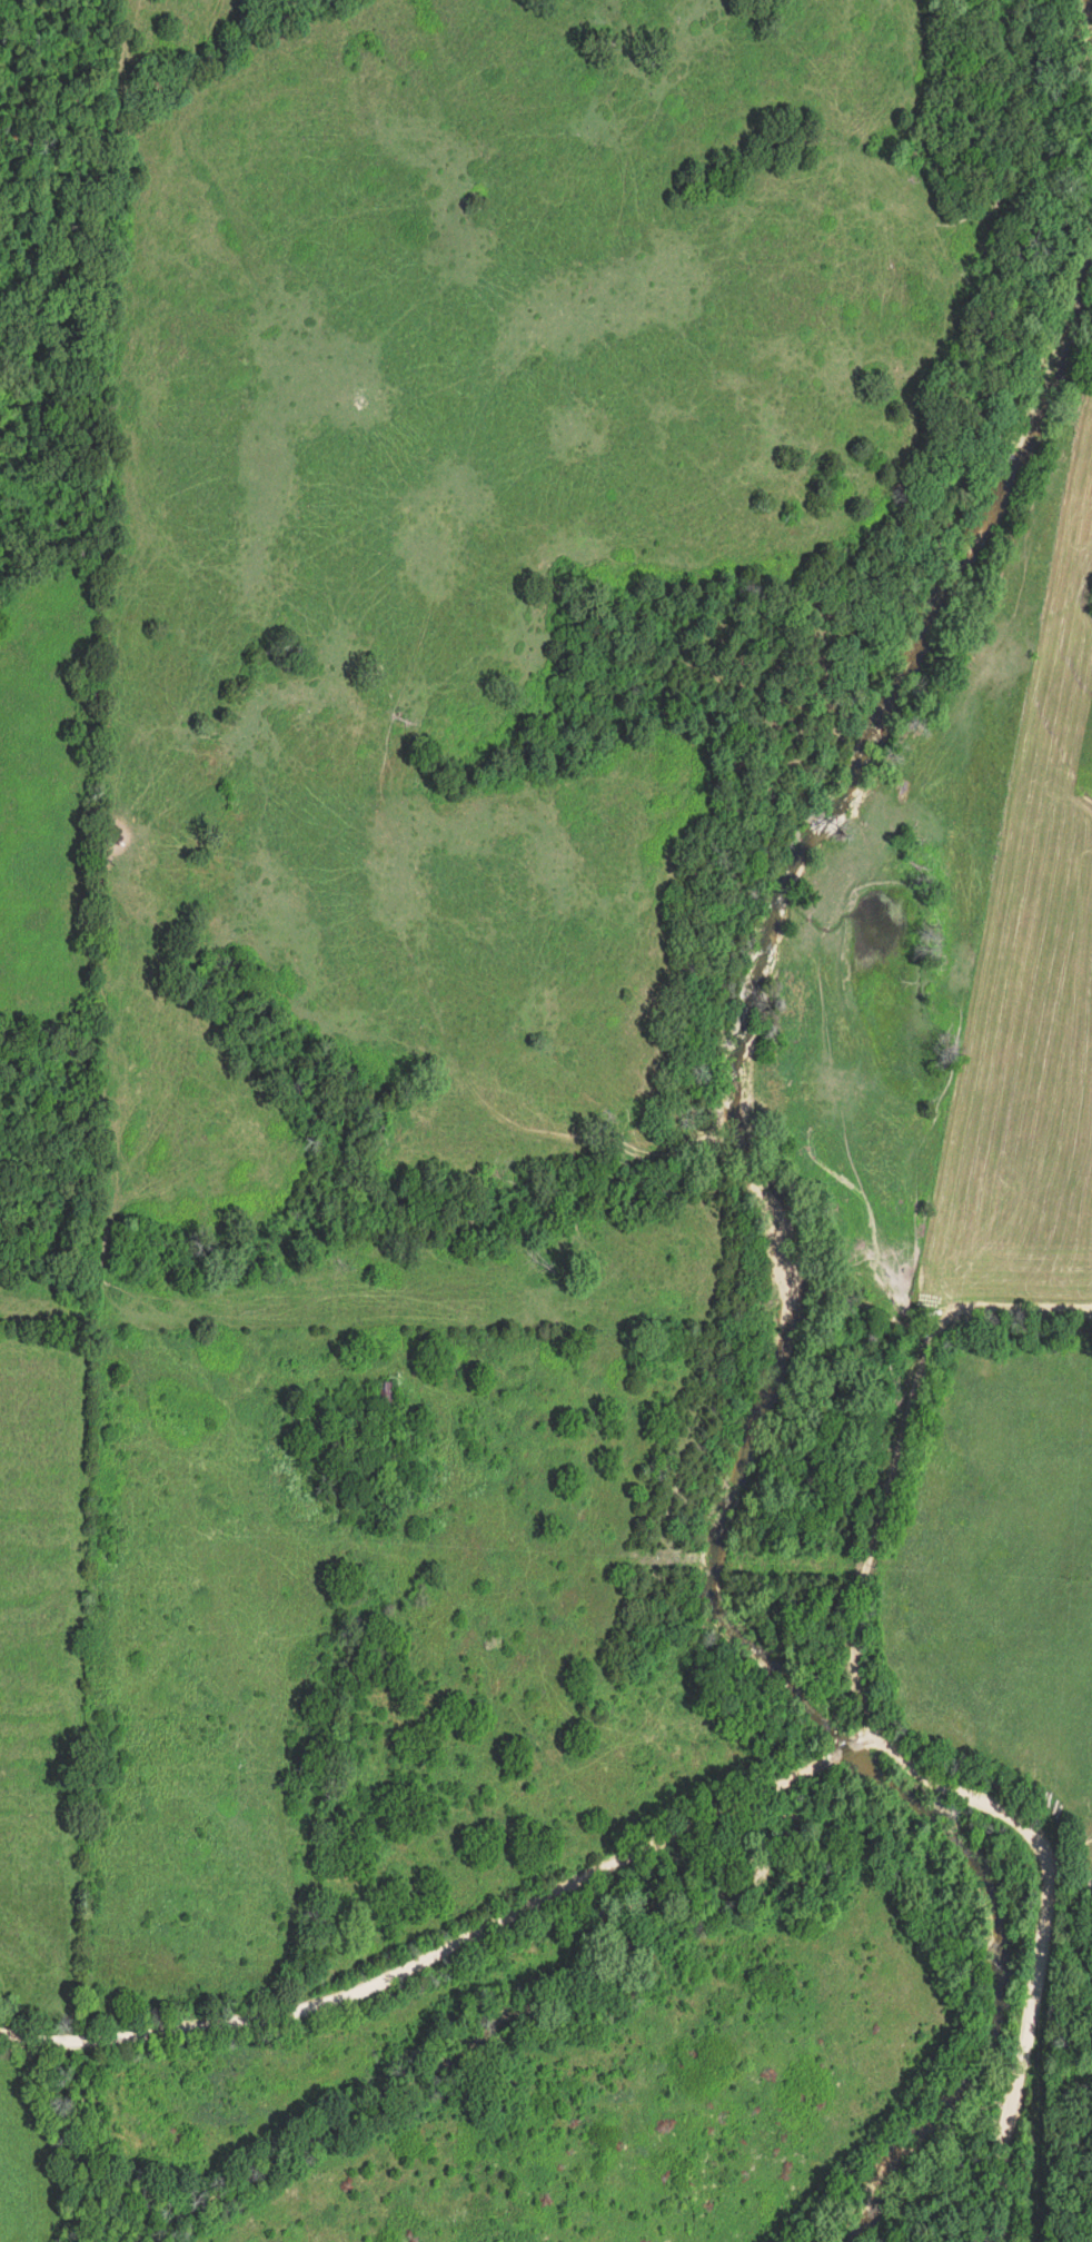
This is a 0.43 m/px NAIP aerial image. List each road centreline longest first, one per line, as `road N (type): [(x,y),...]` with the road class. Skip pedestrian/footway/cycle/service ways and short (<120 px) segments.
road 1 (residential): [(0,2035),(71,2044),(271,2018),(343,1998),(876,1738)]
road 2 (residential): [(1003,2241),(1011,2131),(1053,1871),(1012,1818),(926,1783),(876,1738)]

